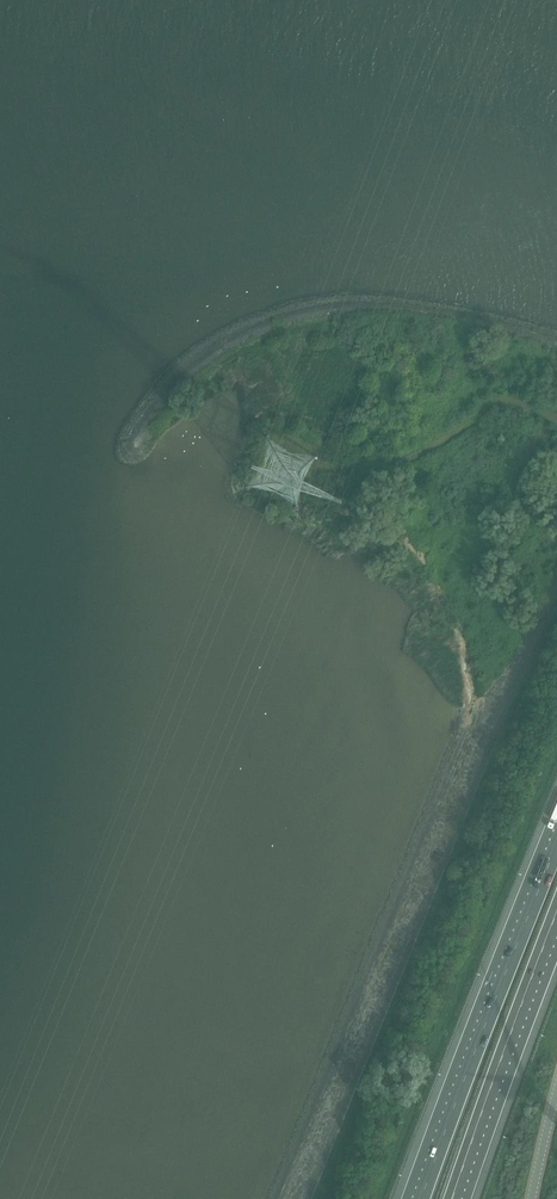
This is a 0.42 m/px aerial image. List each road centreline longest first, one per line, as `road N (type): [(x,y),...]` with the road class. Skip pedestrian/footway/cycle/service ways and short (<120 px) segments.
road 1 (motorway): [(556,846),(422,1198)]
road 2 (motorway): [(452,1198),(556,912)]

